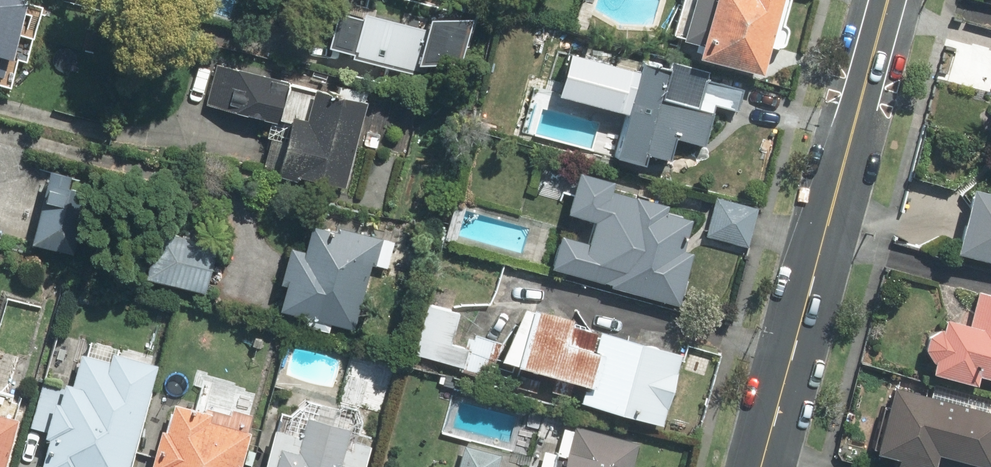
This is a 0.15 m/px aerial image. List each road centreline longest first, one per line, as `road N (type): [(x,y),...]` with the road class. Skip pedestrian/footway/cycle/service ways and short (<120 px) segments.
road 1 (residential): [(760,466),(884,0)]

